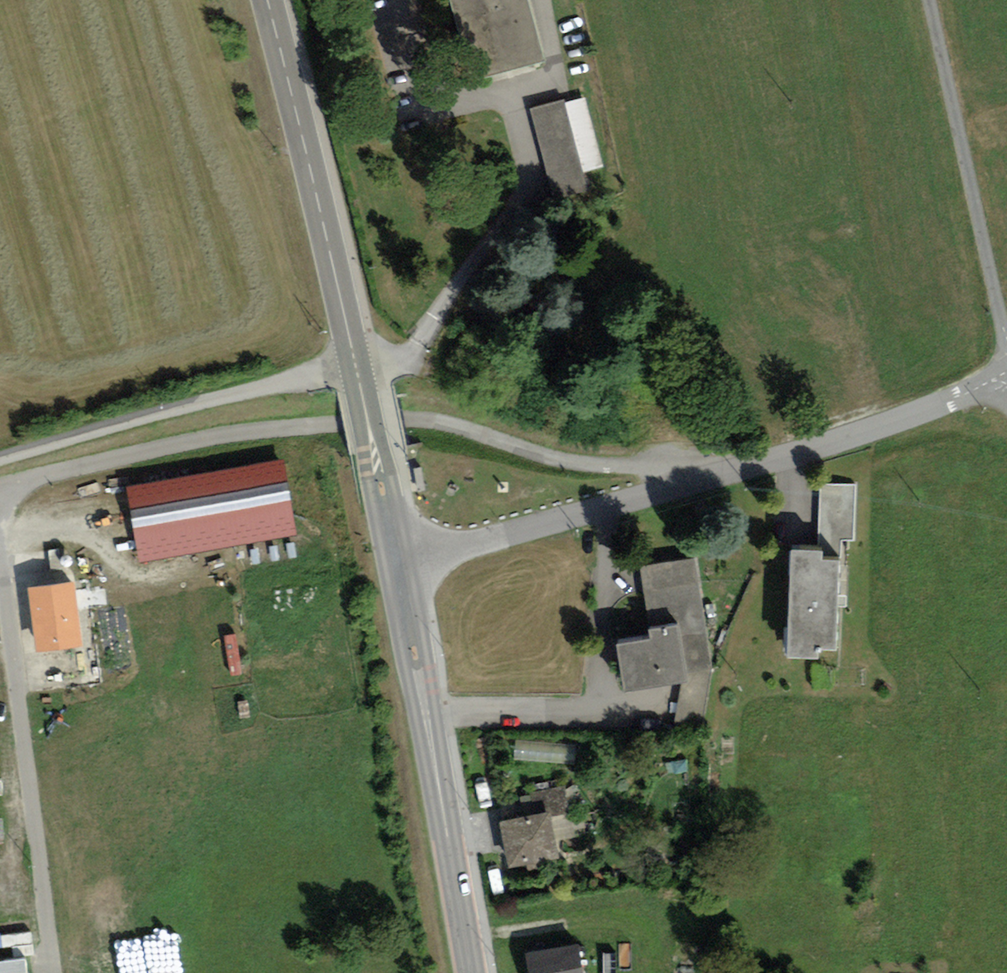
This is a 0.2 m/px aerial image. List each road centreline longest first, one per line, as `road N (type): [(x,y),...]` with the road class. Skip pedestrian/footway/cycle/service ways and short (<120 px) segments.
road 1 (unclassified): [(0,495),(62,469),(230,434),(403,421),(449,426),(568,463),(718,474)]
road 2 (primary): [(470,972),(396,565)]
road 3 (unclassified): [(0,582),(52,972)]
road 4 (primary): [(355,361),(267,0)]
road 5 (unclassified): [(355,361),(0,458)]
road 6 (unclassified): [(928,0),(1006,353)]
road 7 (unclassified): [(718,474),(396,565)]
road 8 (unclassified): [(1006,373),(862,432),(718,474)]
road 9 (primary): [(396,565),(355,361)]

